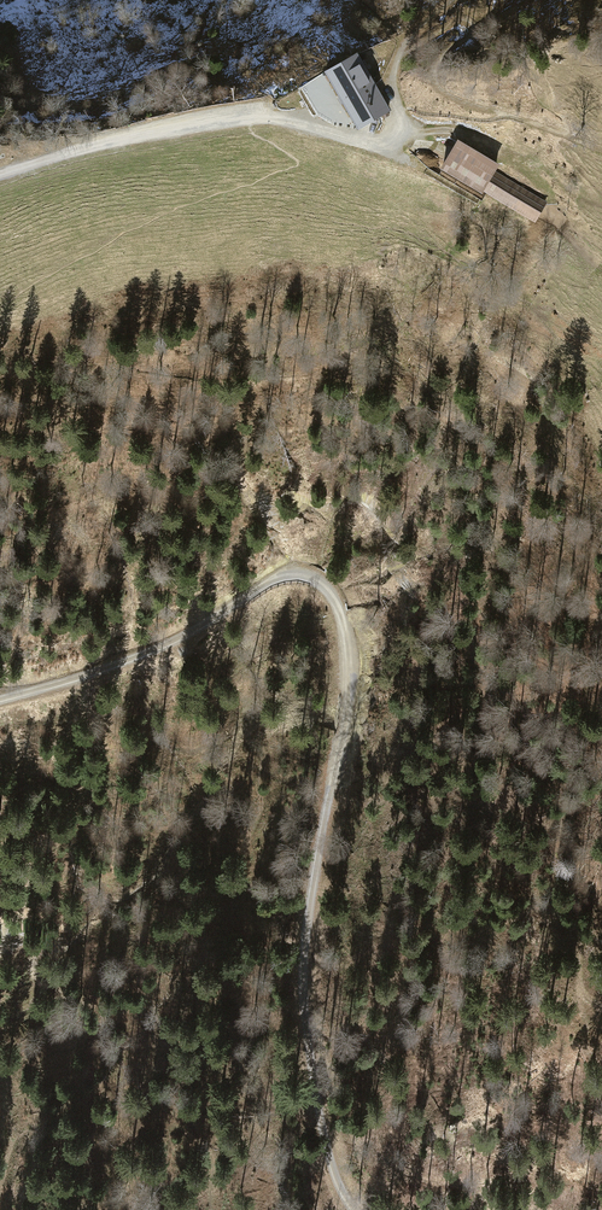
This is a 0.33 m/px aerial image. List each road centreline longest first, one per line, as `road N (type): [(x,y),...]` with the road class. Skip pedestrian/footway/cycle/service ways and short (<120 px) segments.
road 1 (track): [(352,1209),(324,1139),(301,975),(343,712),(345,646),(333,593),(311,574),(282,576),(178,638),(0,698)]
road 2 (track): [(402,108),(387,135),(373,141),(291,118),(253,120),(0,174)]
road 3 (track): [(402,108),(394,84),(403,39),(449,0)]

